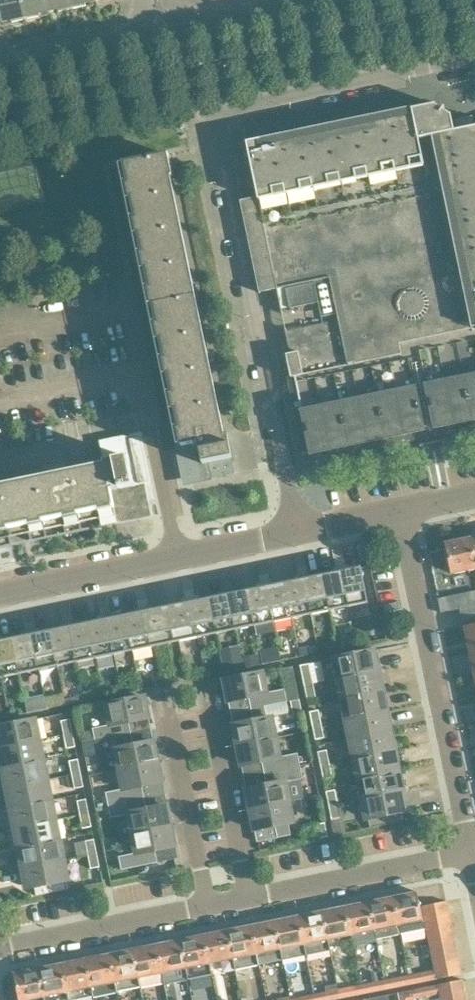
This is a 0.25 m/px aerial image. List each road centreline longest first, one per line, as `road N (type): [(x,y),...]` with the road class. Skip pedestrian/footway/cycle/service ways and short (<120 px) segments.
road 1 (residential): [(297,530),(219,123),(232,112),(474,57)]
road 2 (residential): [(473,856),(402,508)]
road 3 (residential): [(183,553),(155,432),(0,463)]
road 4 (residential): [(210,911),(164,689)]
road 5 (residential): [(251,902),(473,856)]
road 6 (residential): [(251,902),(207,680)]
road 7 (residential): [(0,955),(210,911)]
road 8 (residential): [(183,553),(0,591)]
road 9 (residential): [(0,67),(151,33)]
road 10 (residential): [(151,33),(298,0)]

